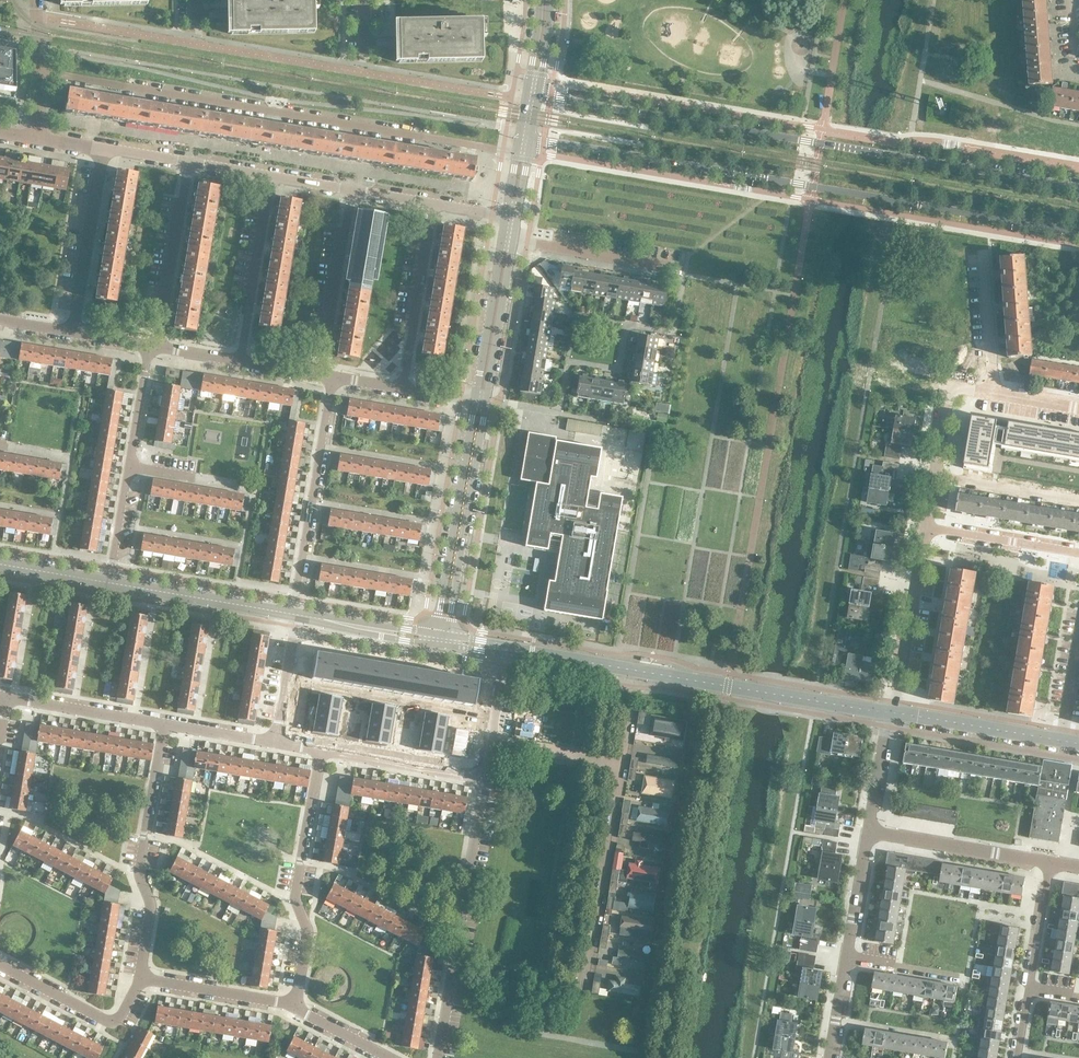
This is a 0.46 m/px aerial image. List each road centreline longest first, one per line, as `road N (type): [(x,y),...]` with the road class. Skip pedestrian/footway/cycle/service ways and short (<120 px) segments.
road 1 (tertiary): [(525,138),(1078,232)]
road 2 (tertiary): [(1078,188),(532,93)]
road 3 (residential): [(39,71),(522,153)]
road 4 (tertiary): [(891,713),(506,650)]
road 5 (residential): [(438,1057),(485,778)]
road 6 (residential): [(141,978),(150,908),(138,874),(165,722)]
road 7 (residential): [(292,1004),(307,929),(295,899),(321,750)]
road 8 (tertiary): [(440,640),(482,398)]
road 9 (residential): [(296,615),(335,376)]
road 10 (residential): [(583,988),(621,761)]
road 11 (residential): [(495,717),(284,681)]
road 12 (residential): [(891,713),(925,525)]
road 13 (tertiary): [(296,615),(108,582)]
road 14 (residential): [(404,388),(432,203)]
road 15 (residential): [(240,361),(271,177)]
road 16 (residential): [(321,374),(353,191)]
road 17 (residential): [(162,347),(190,164)]
road 18 (residential): [(103,149),(71,330)]
road 19 (residential): [(1049,863),(868,833)]
road 20 (residential): [(141,978),(119,1019),(109,1021),(0,963)]
road 21 (residential): [(681,268),(508,240)]
road 22 (tertiary): [(1061,743),(891,713)]
road 23 (residential): [(485,778),(321,750)]
road 24 (tertiary): [(482,398),(508,240)]
road 25 (residential): [(165,722),(7,697)]
road 26 (residential): [(1078,549),(925,525)]
road 27 (residential): [(292,1004),(141,978)]
road 28 (tertiary): [(440,640),(296,615)]
road 29 (residential): [(1078,500),(934,476)]
road 30 (residential): [(994,395),(983,251)]
road 31 (residential): [(621,761),(491,738)]
road 32 (residential): [(1028,991),(1049,863)]
road 33 (residential): [(845,958),(868,833)]
road 34 (residential): [(252,488),(127,468)]
road 35 (residential): [(127,468),(148,344)]
road 36 (residential): [(868,833),(891,713)]

